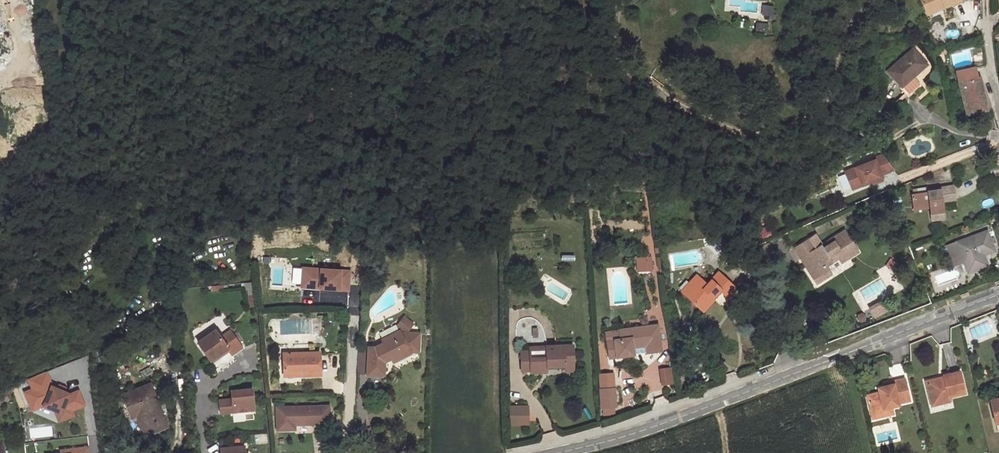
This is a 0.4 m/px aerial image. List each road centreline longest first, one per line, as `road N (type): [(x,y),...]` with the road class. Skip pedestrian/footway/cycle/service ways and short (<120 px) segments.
road 1 (unclassified): [(553,452),(724,400),(998,295)]
road 2 (track): [(875,0),(851,23),(826,95),(809,119),(782,130),(747,134),(676,103),(648,80)]
road 3 (track): [(178,452),(182,433),(162,361),(162,324),(144,298)]
road 4 (track): [(354,303),(346,452)]

